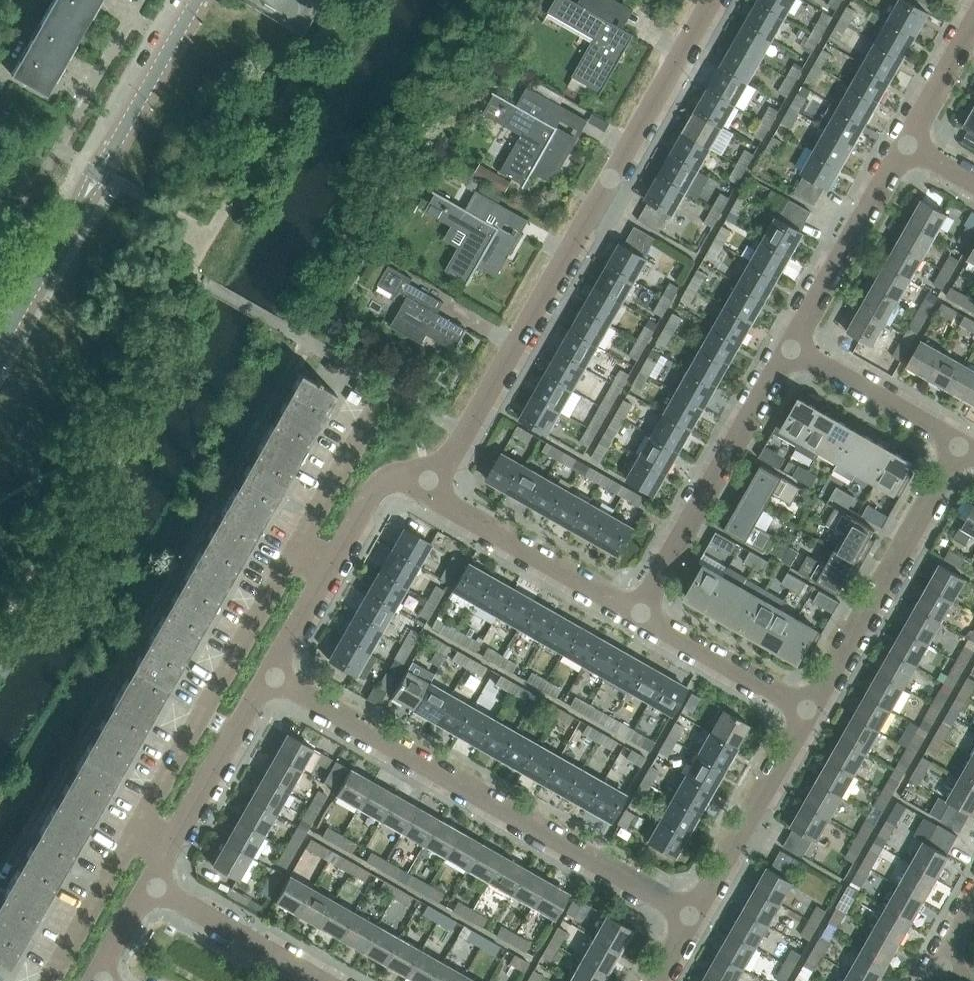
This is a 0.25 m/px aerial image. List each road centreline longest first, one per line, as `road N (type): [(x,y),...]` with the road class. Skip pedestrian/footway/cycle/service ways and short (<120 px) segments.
road 1 (residential): [(427,484),(466,432),(714,0)]
road 2 (residential): [(692,919),(268,677)]
road 3 (tertiary): [(0,345),(198,0)]
road 4 (residential): [(808,711),(959,447)]
road 5 (residential): [(637,610),(789,352)]
road 6 (residential): [(268,677),(365,505),(382,486),(427,484)]
road 7 (residential): [(637,610),(427,484)]
road 8 (residential): [(789,352),(906,141)]
road 9 (residential): [(692,919),(808,711)]
road 10 (residential): [(153,882),(268,677)]
road 11 (residential): [(808,711),(637,610)]
road 12 (residential): [(325,980),(153,882)]
road 13 (residential): [(959,447),(789,352)]
road 14 (residential): [(906,141),(973,22)]

